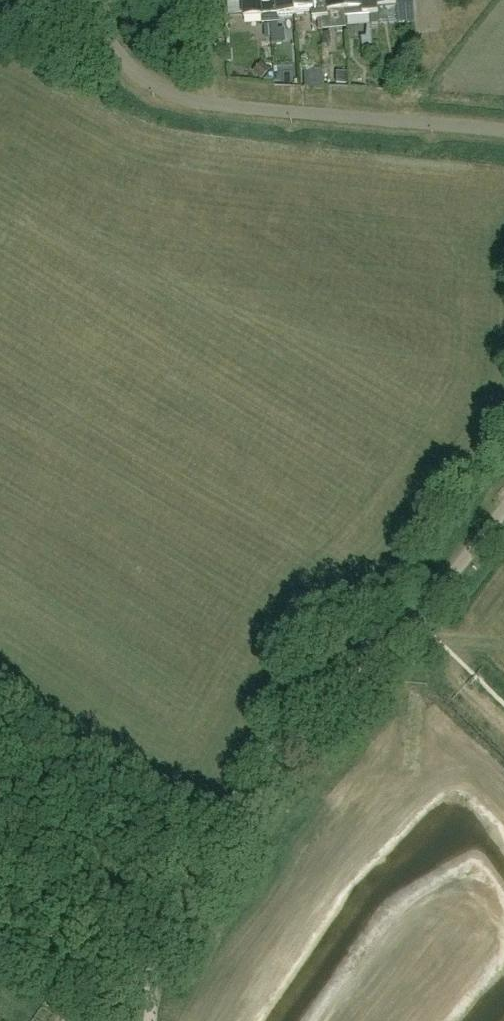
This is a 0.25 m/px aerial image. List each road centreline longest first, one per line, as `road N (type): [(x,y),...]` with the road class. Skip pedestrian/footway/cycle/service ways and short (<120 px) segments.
road 1 (residential): [(503,131),(212,104),(167,92),(132,66),(90,0)]
road 2 (track): [(417,616),(271,776),(142,968)]
road 3 (track): [(142,968),(116,985),(93,981),(53,970),(0,937)]

